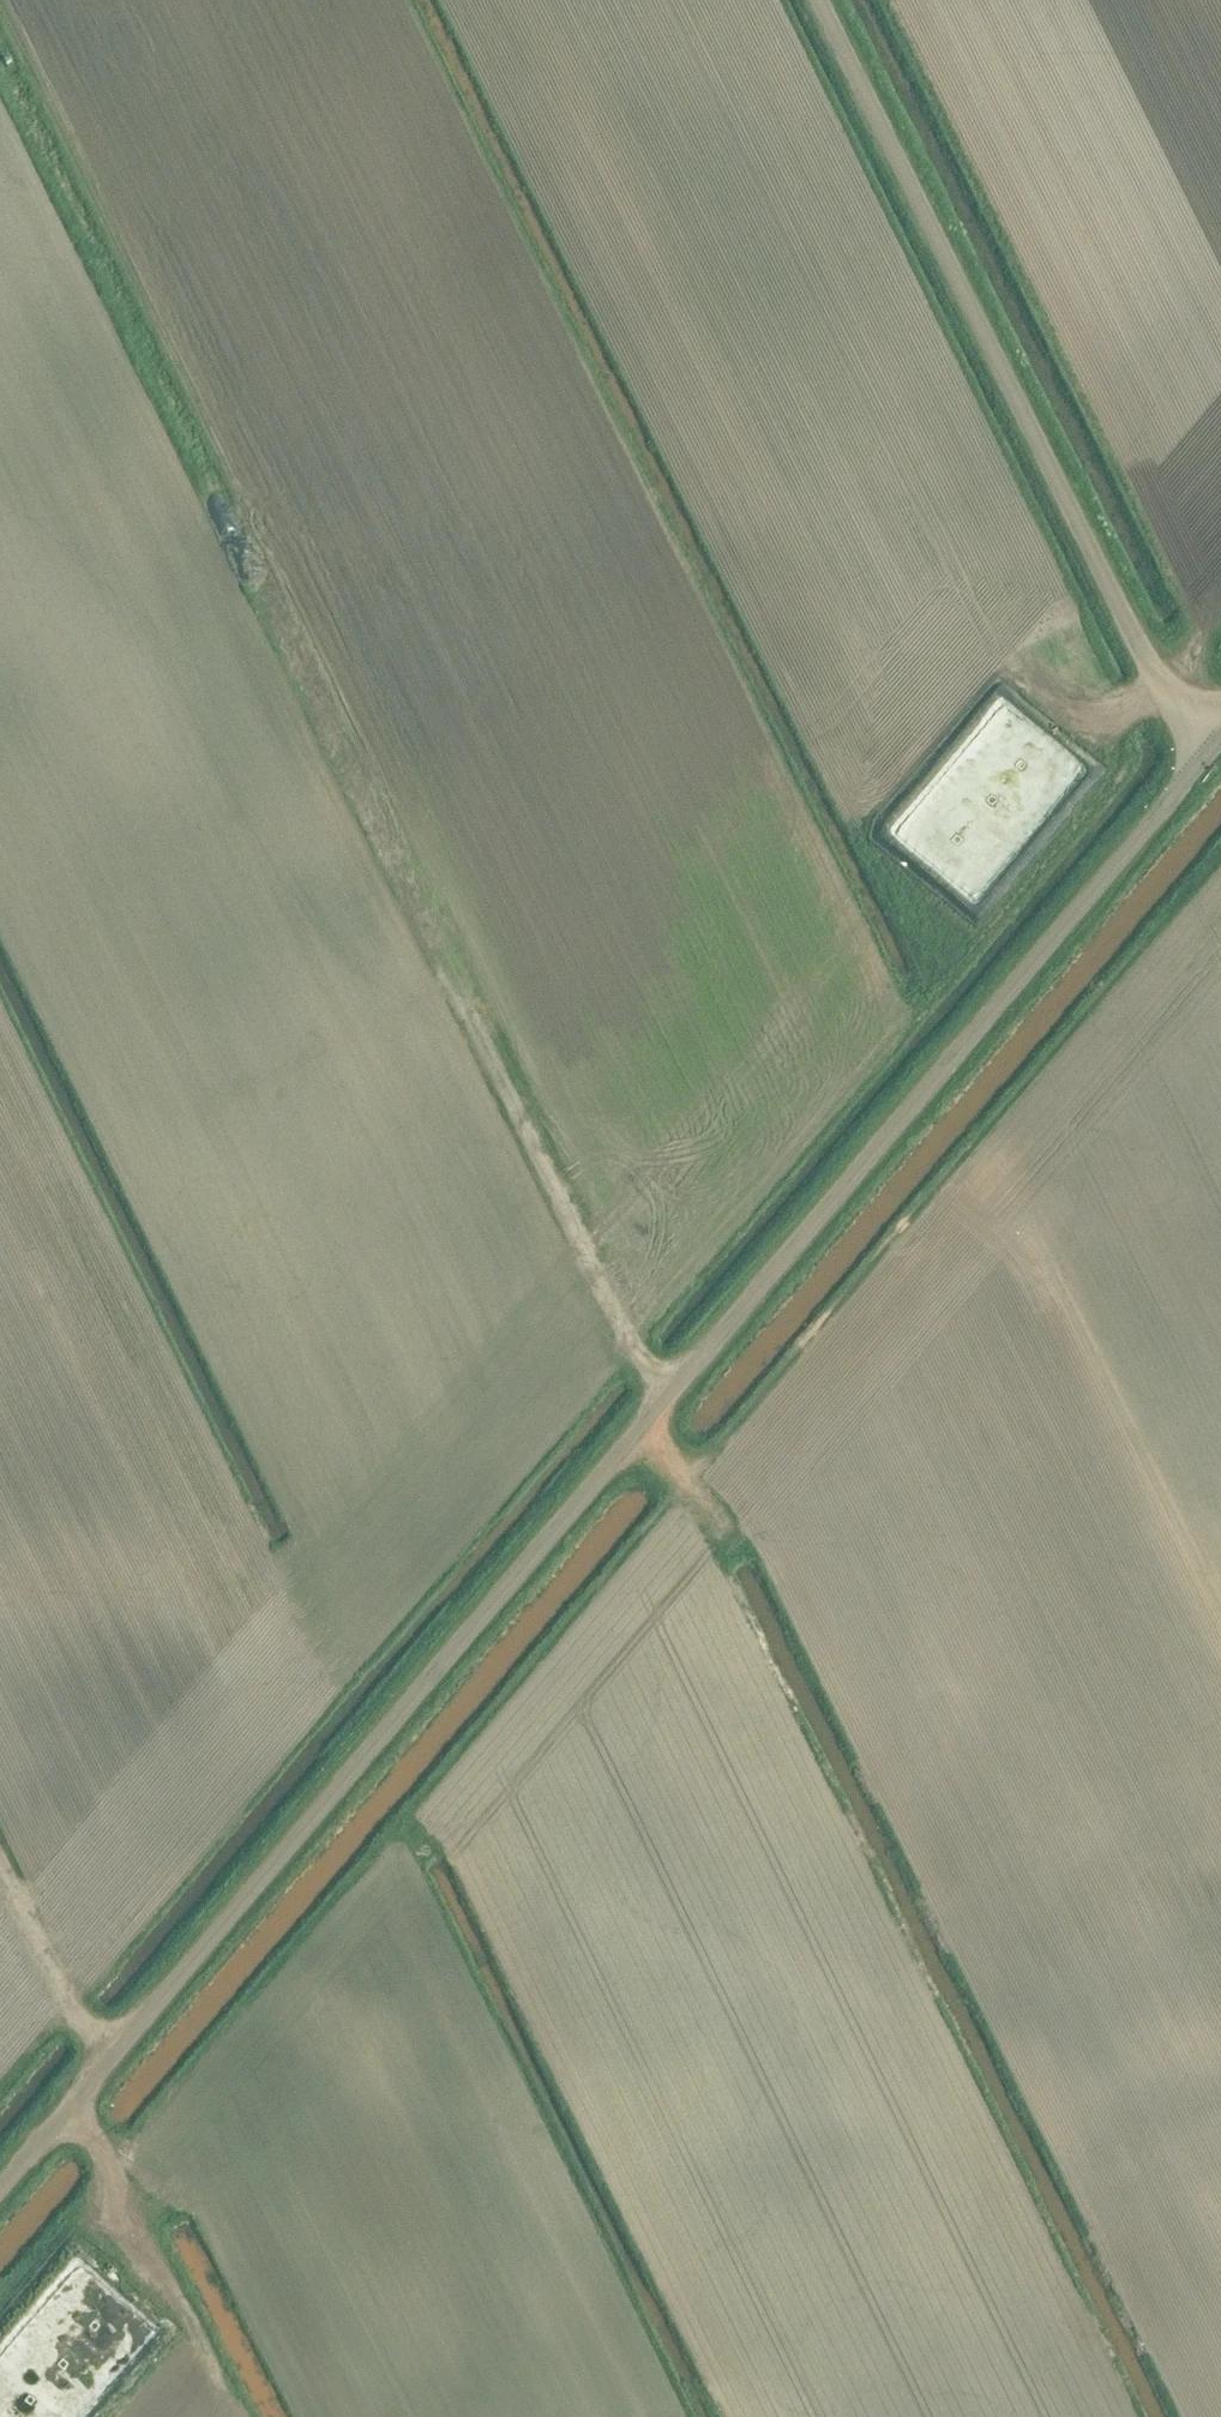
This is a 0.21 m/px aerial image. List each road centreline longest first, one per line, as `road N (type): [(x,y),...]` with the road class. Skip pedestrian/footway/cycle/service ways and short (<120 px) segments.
road 1 (unclassified): [(0,2196),(1216,744)]
road 2 (unclassified): [(1216,744),(834,0)]

